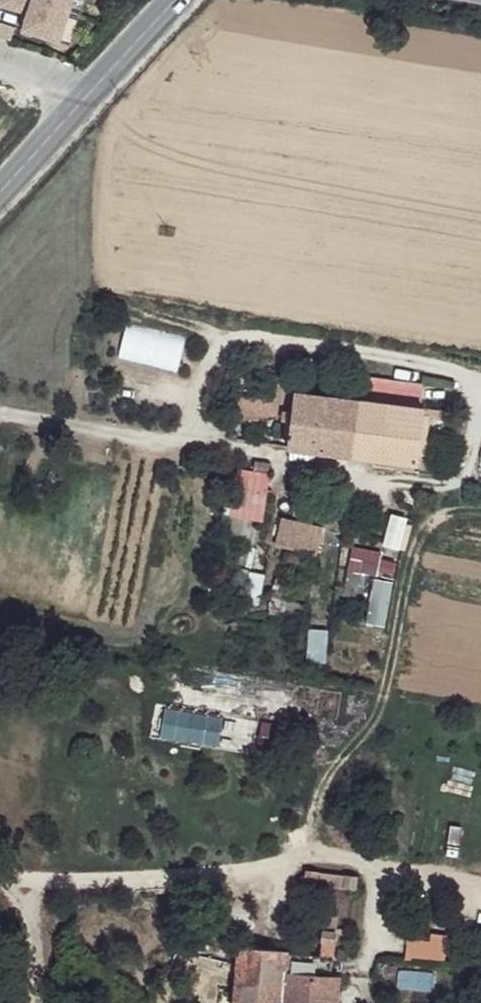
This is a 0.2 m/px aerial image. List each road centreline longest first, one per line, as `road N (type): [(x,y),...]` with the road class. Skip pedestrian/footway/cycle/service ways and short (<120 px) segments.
road 1 (tertiary): [(0,200),(181,0)]

